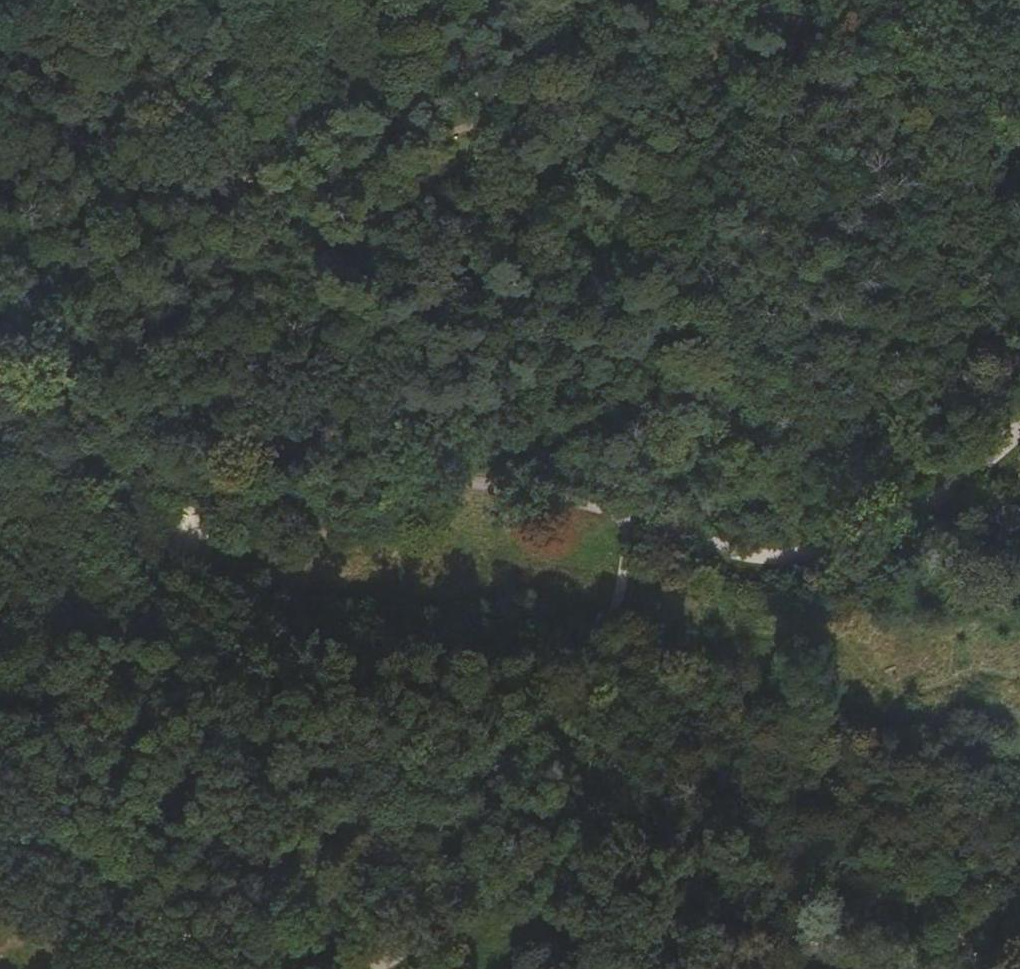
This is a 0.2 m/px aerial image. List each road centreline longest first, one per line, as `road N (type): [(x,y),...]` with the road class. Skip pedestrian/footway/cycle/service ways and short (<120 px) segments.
road 1 (track): [(0,392),(40,386),(109,395),(348,462),(624,521)]
road 2 (track): [(624,521),(762,554),(824,548),(875,532),(952,489),(1019,433)]
road 3 (track): [(0,876),(128,847),(237,834)]
road 4 (track): [(365,968),(446,908),(474,849)]

